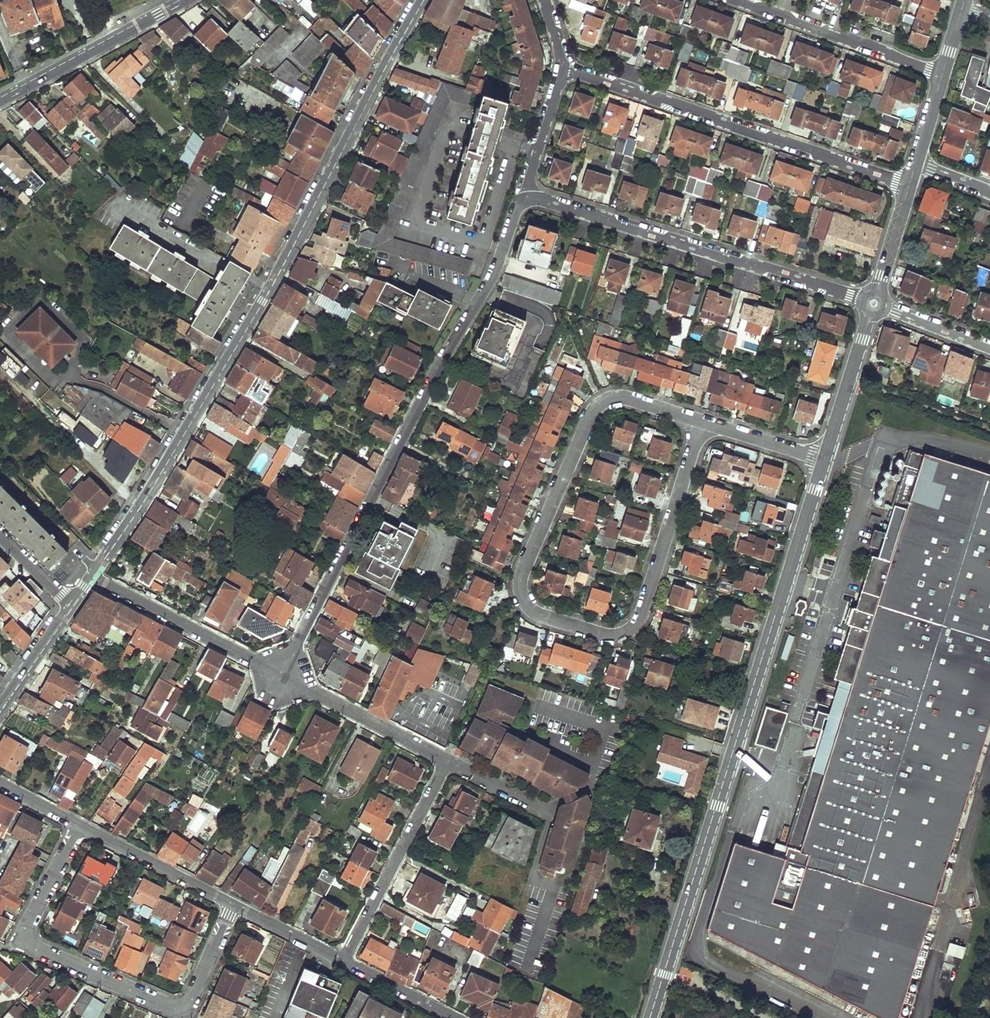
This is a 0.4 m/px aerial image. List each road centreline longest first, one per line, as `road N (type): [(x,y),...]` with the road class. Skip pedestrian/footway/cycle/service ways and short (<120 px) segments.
road 1 (residential): [(422,0),(250,323),(91,577)]
road 2 (tertiary): [(823,459),(651,1017)]
road 3 (residential): [(703,422),(625,399),(589,418),(522,588),(529,608),(607,636),(632,628),(664,541)]
road 4 (residential): [(280,676),(497,264)]
road 5 (residential): [(79,824),(25,933),(27,947),(182,1008),(232,904)]
road 6 (residential): [(909,185),(564,68)]
road 7 (residential): [(523,191),(861,298)]
road 8 (residential): [(342,962),(446,760)]
road 9 (residential): [(943,74),(737,0)]
road 10 (residential): [(91,577),(280,676)]
road 11 (residential): [(0,100),(187,0)]
road 12 (residential): [(280,676),(446,760)]
road 13 (residential): [(232,904),(79,824)]
road 14 (tertiary): [(868,315),(823,459)]
road 15 (residential): [(564,68),(523,191)]
road 16 (residential): [(823,459),(703,422)]
road 17 (residential): [(664,541),(703,422)]
road 18 (residential): [(342,962),(232,904)]
road 19 (residential): [(452,1017),(342,962)]
road 20 (residential): [(70,607),(0,704)]

